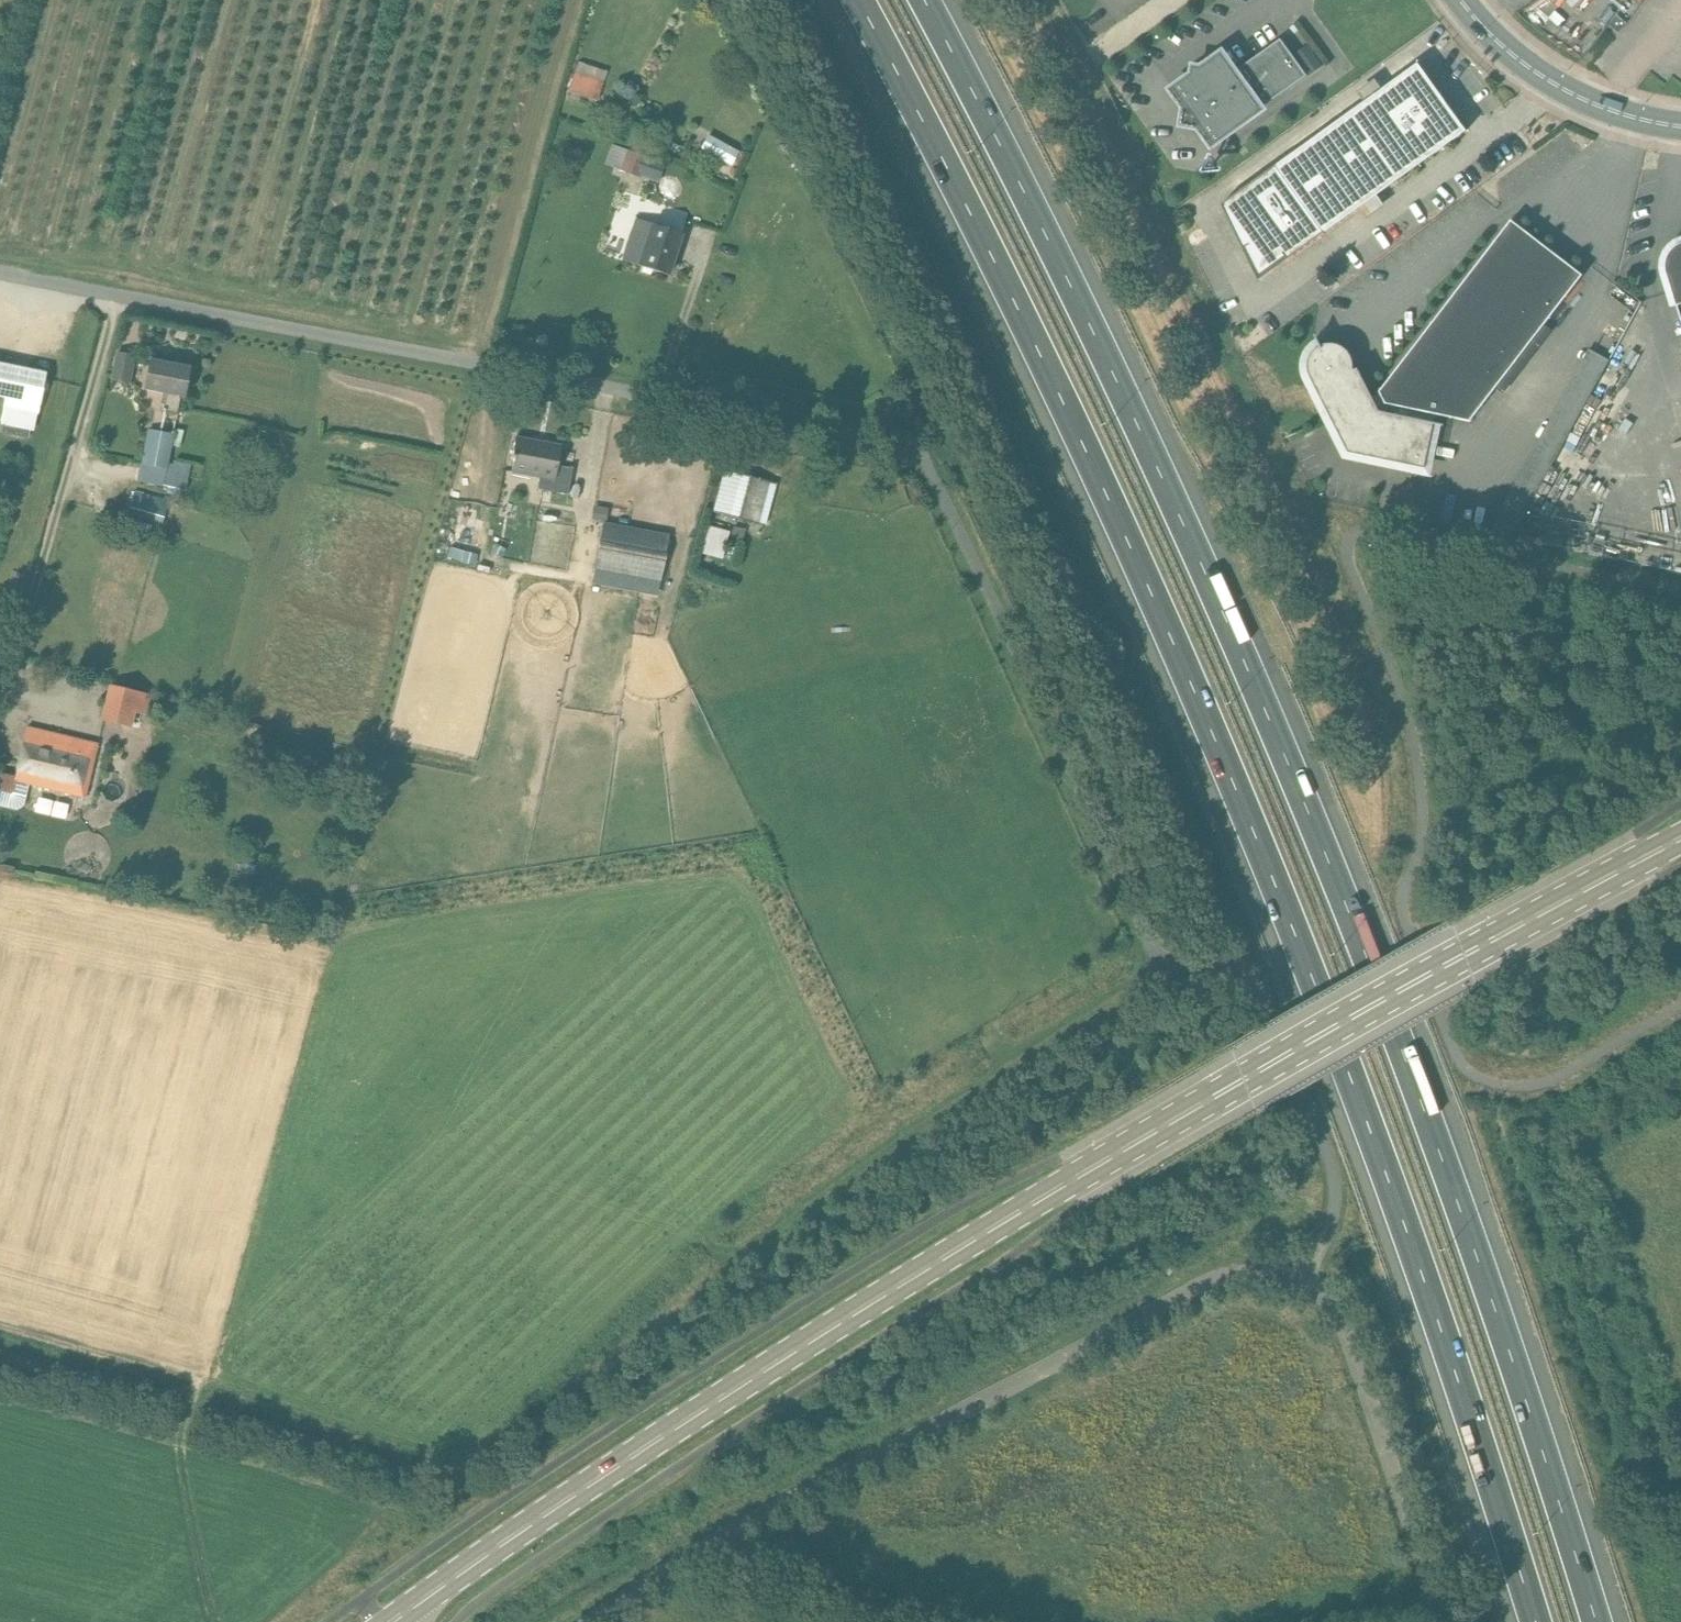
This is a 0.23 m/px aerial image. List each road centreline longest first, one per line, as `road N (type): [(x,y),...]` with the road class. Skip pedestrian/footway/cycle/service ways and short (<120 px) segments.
road 1 (motorway): [(857,0),(1103,488),(1313,970),(1472,1412),(1534,1621)]
road 2 (motorway): [(1596,1621),(1525,1375),(1368,941),(1149,434),(930,0)]
road 3 (tertiary): [(399,1621),(722,1397),(1214,1098),(1464,957)]
road 4 (unclassified): [(1680,581),(1383,525),(1359,535),(1356,579),(1412,745),(1415,813),(1404,931),(1470,1068),(1497,1083),(1559,1077),(1680,999)]
road 5 (unclassified): [(860,436),(0,276)]
road 6 (unclassified): [(576,1621),(670,1552),(1118,1314),(1242,1264),(1318,1278)]
road 7 (track): [(750,1233),(1160,941)]
road 8 (unclassified): [(1318,1278),(1330,1181),(1268,1010),(1225,956),(1160,941)]
road 9 (unclassified): [(1318,1278),(1346,1303),(1376,1361),(1455,1621)]
road 10 (secondary): [(1680,133),(1639,127),(1532,75),(1463,0)]
road 11 (tertiary): [(1680,837),(1464,957)]

